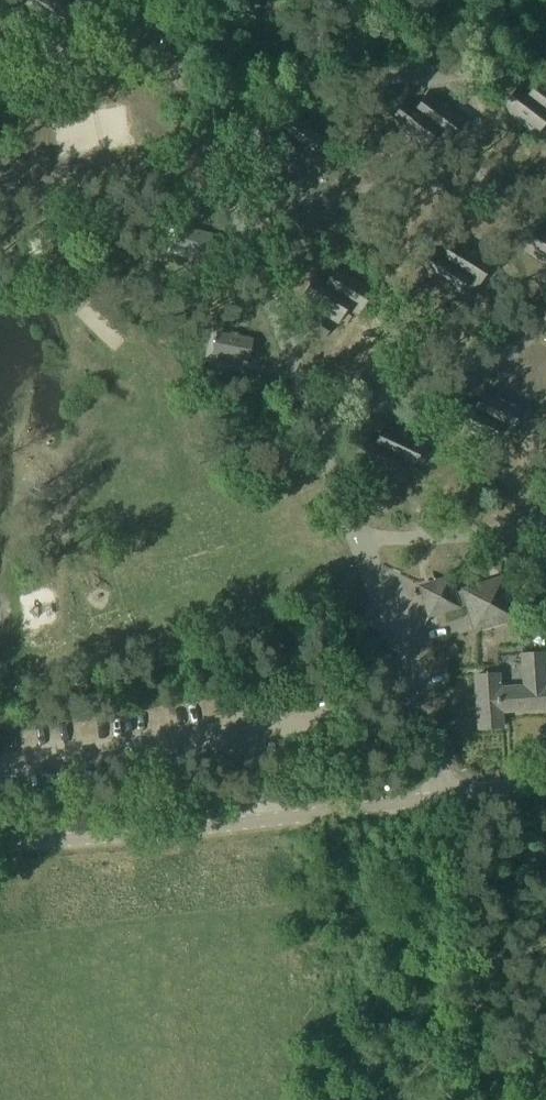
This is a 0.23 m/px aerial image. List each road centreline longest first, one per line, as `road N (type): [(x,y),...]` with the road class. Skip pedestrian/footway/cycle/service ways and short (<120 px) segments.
road 1 (unclassified): [(545,783),(264,822),(0,845)]

